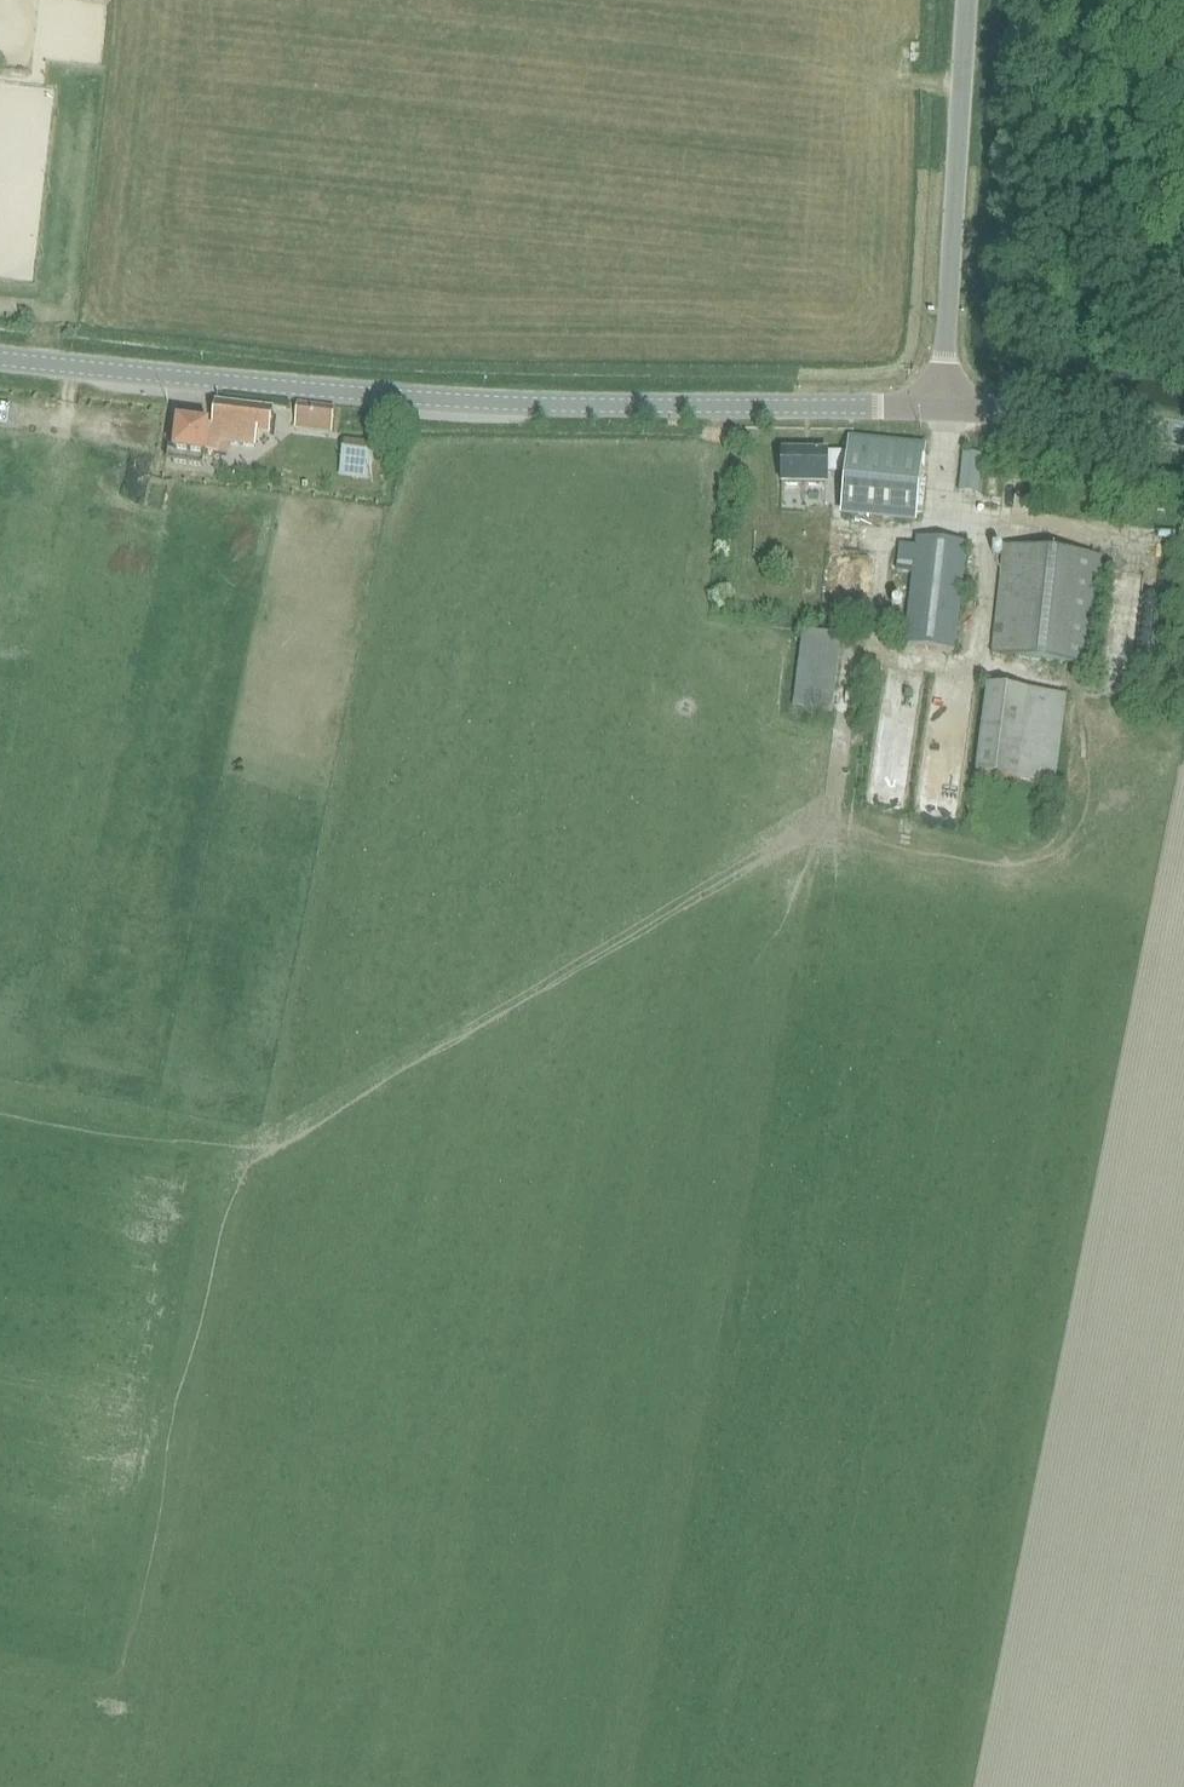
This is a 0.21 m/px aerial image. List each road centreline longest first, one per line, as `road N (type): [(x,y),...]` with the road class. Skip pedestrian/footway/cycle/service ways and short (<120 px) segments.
road 1 (tertiary): [(947,408),(397,400),(0,361)]
road 2 (residential): [(947,408),(967,0)]
road 3 (tertiary): [(1183,433),(947,408)]

